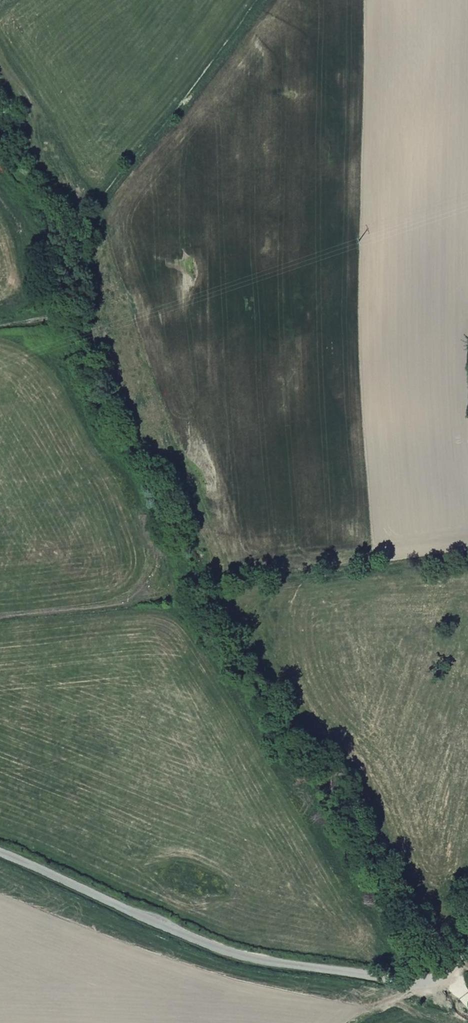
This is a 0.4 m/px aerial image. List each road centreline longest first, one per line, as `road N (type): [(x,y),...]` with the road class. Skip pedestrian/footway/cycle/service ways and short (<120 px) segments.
road 1 (residential): [(467,920),(457,960),(432,977),(281,961),(210,944),(0,852)]
road 2 (track): [(259,0),(90,214),(70,297)]

